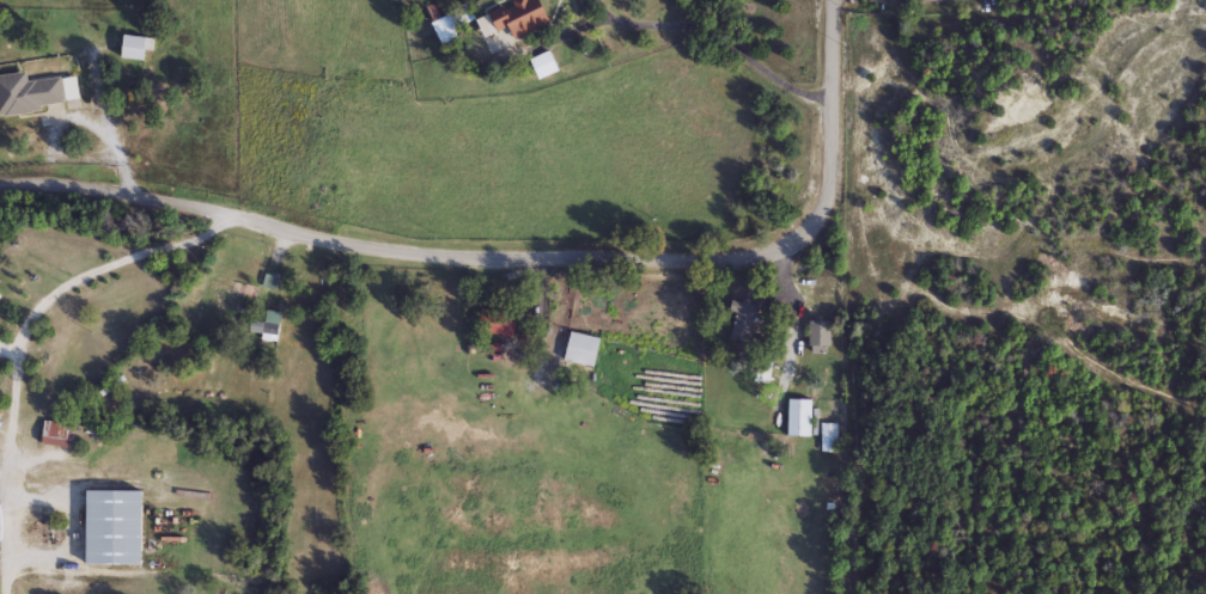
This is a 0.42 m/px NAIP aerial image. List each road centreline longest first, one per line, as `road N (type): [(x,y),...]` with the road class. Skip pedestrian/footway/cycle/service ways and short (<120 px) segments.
road 1 (residential): [(833,0),(823,203),(798,239),(760,259),(439,258),(304,237),(147,198),(0,187)]
road 2 (residential): [(830,94),(792,88),(723,36),(625,20),(601,0)]

